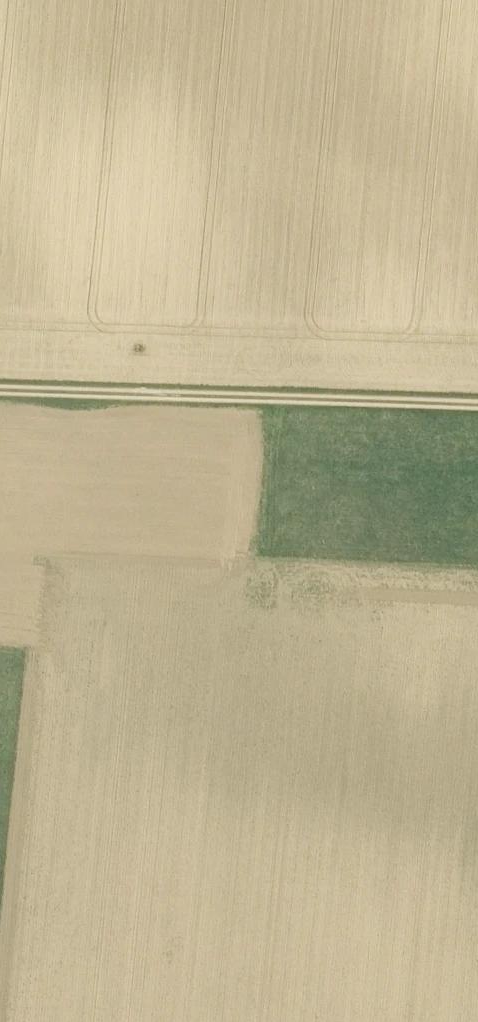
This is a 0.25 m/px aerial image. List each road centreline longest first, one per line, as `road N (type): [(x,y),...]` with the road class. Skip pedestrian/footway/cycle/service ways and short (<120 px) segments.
road 1 (track): [(477,398),(0,386)]

